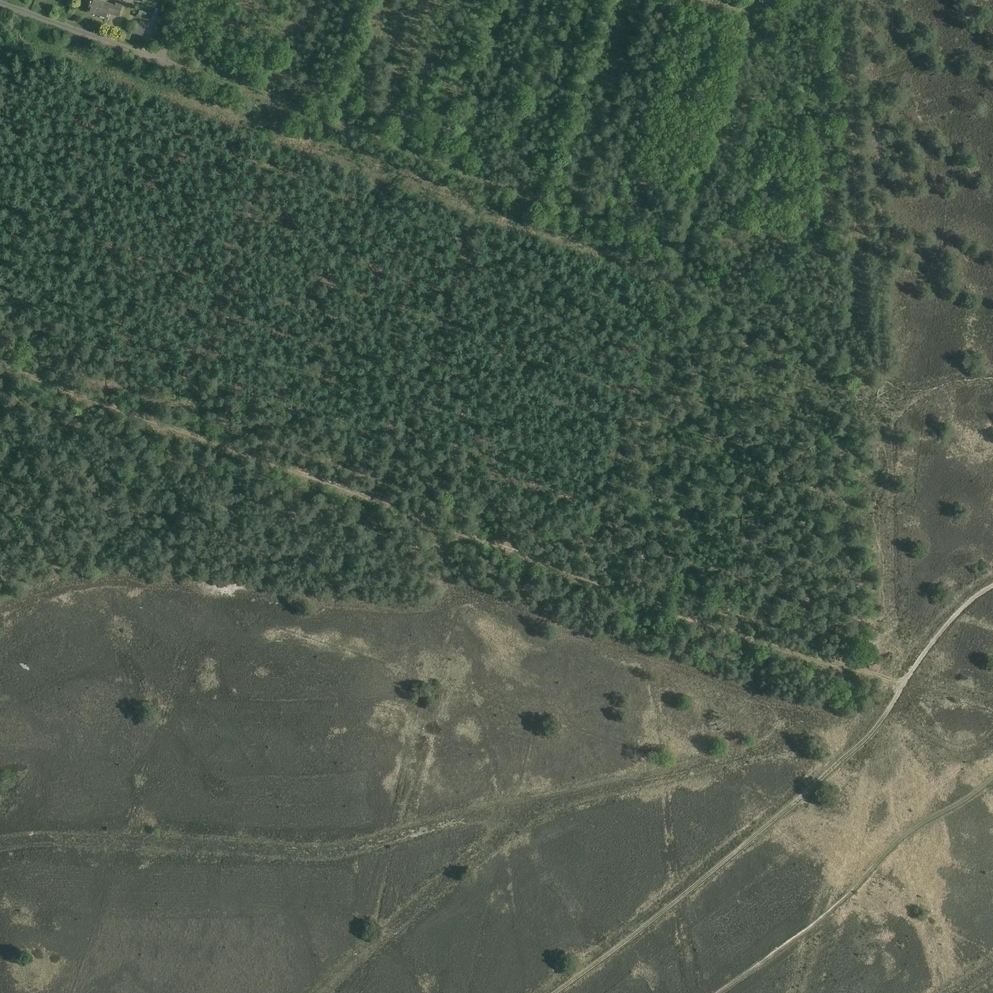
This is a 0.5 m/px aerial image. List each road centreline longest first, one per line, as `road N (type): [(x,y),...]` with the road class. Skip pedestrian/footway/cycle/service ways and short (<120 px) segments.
road 1 (track): [(0,364),(784,651),(904,685)]
road 2 (track): [(992,586),(952,620),(880,722),(842,761),(554,992)]
road 3 (unclassified): [(148,57),(0,3)]

